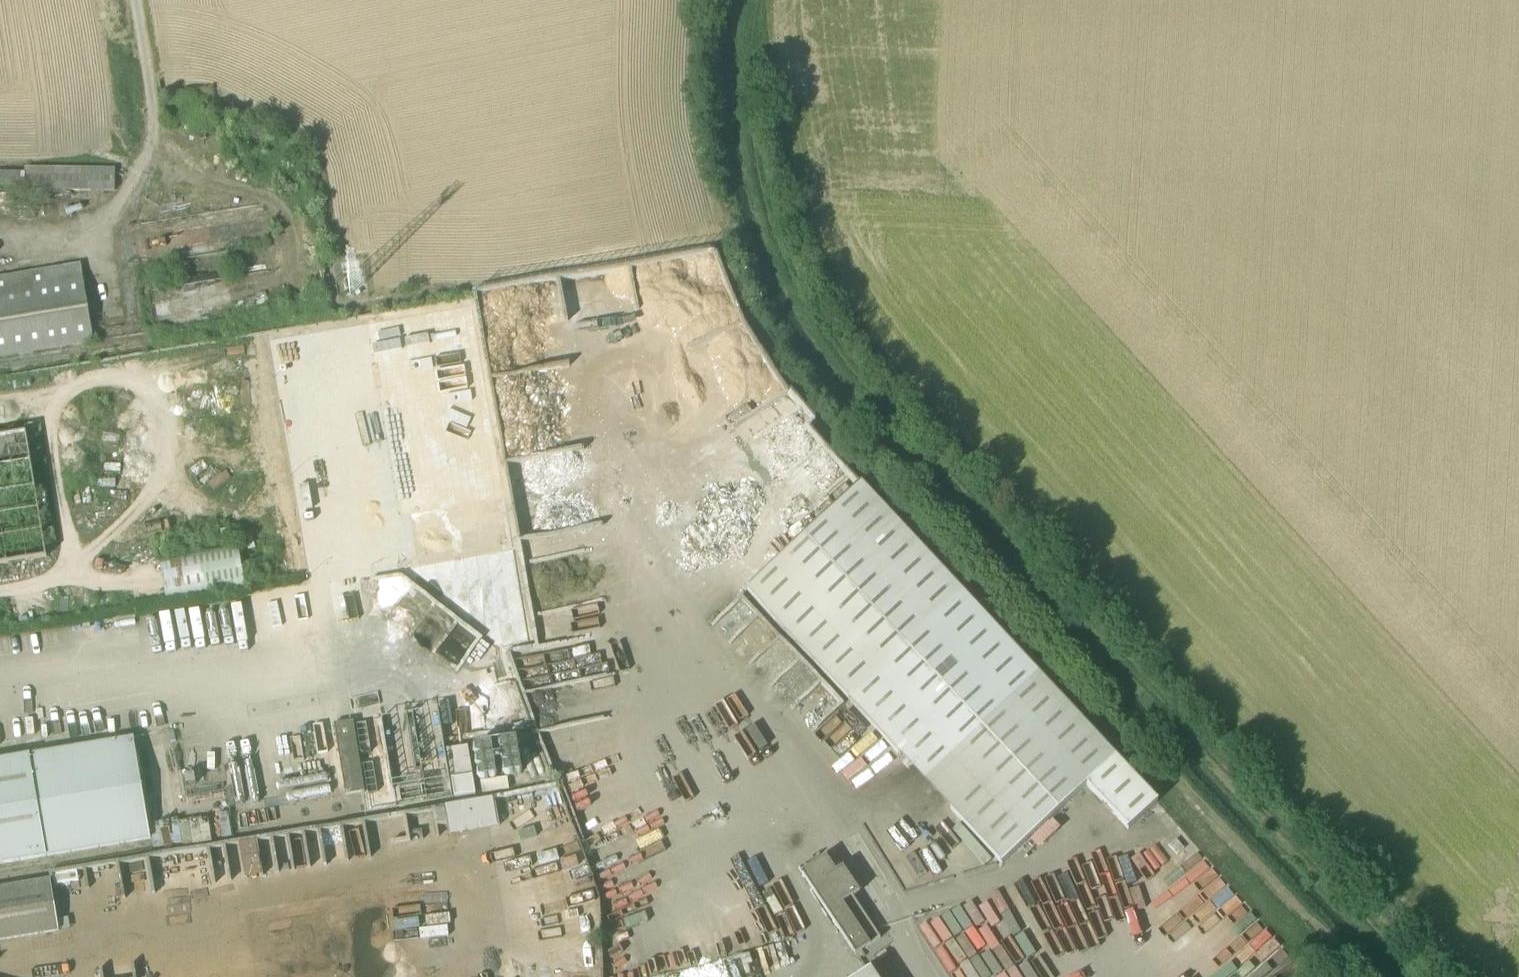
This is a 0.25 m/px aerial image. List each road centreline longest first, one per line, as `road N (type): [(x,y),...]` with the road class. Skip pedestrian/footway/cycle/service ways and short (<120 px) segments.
road 1 (track): [(158,144),(136,0)]

